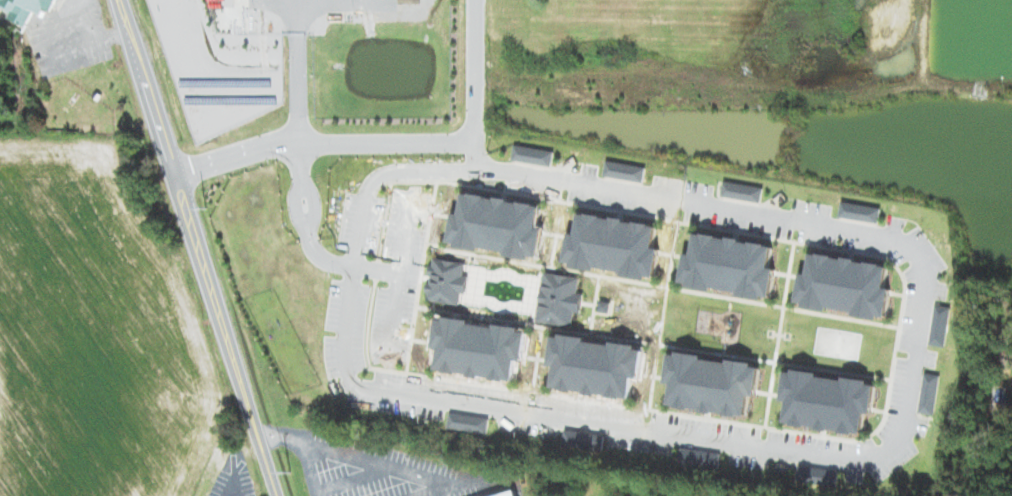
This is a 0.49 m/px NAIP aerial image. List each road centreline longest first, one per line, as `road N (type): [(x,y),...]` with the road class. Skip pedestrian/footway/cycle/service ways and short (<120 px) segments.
road 1 (residential): [(478,152),(493,168),(899,240),(925,272),(905,436),(866,461),(356,385),(344,362),(366,196),(384,175),(493,168)]
road 2 (tertiary): [(278,495),(120,0)]
road 3 (residential): [(175,173),(284,143),(474,143)]
road 4 (residential): [(357,266),(402,274),(414,193)]

